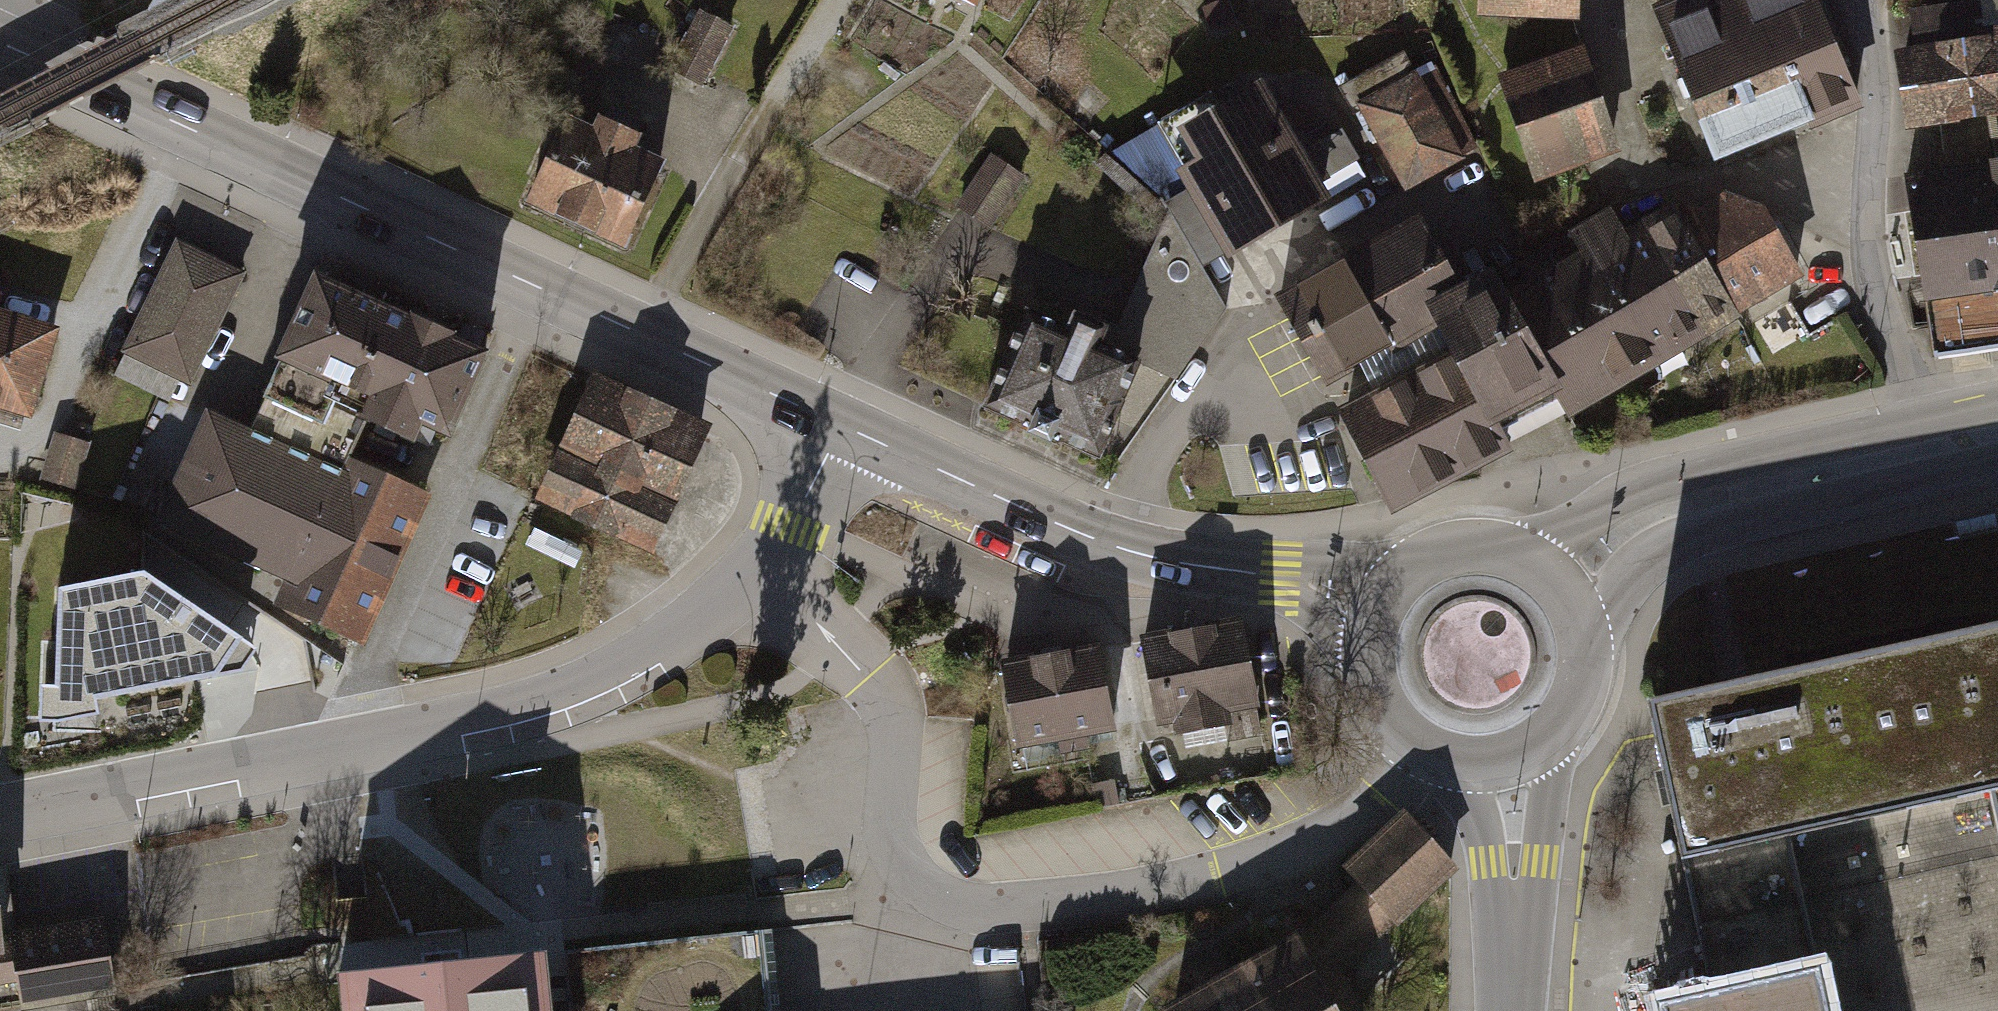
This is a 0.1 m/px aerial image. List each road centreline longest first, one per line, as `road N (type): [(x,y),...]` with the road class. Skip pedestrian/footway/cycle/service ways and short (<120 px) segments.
road 1 (secondary): [(838,422),(0,42)]
road 2 (residential): [(1390,789),(1289,852),(1158,889),(976,910),(921,901),(895,879),(887,858),(887,730),(878,690),(760,567)]
road 3 (residential): [(760,567),(670,643),(550,703),(0,816)]
road 4 (secondary): [(1383,598),(1179,564),(1096,541),(838,422)]
road 5 (secondary): [(1588,644),(1623,584),(1672,546),(1997,466)]
road 6 (residential): [(1934,417),(1894,353),(1860,261),(1864,0)]
road 7 (secondary): [(1934,417),(1662,478),(1530,557)]
road 8 (residential): [(1509,1010),(1514,758)]
road 9 (secondary): [(1383,598),(1368,663),(1393,725),(1419,747)]
road 10 (secondary): [(1530,557),(1465,545),(1432,554),(1383,598)]
road 11 (residential): [(838,422),(760,567)]
road 12 (secondary): [(1514,758),(1562,726),(1578,701),(1588,644)]

